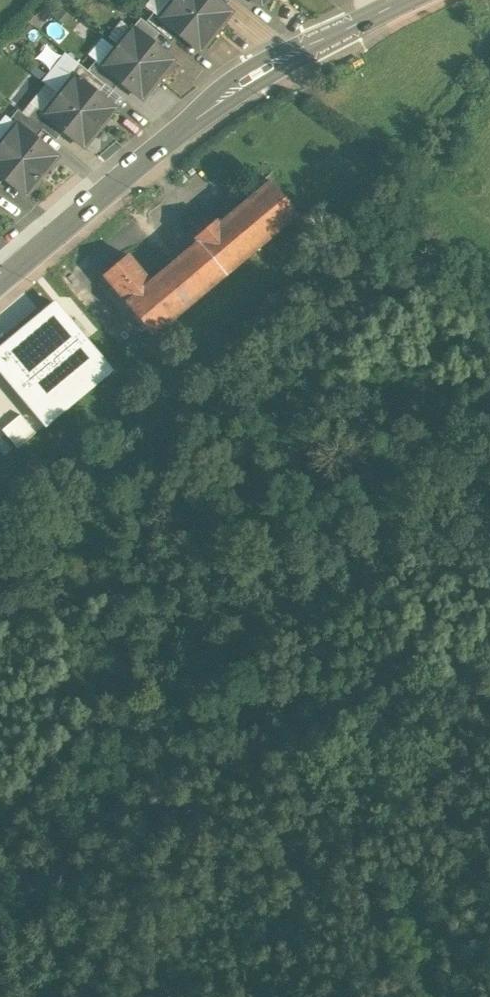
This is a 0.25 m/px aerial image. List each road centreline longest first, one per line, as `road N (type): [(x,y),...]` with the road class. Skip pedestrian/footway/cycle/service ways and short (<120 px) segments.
road 1 (tertiary): [(0,281),(257,73),(404,0)]
road 2 (track): [(489,223),(276,63)]

